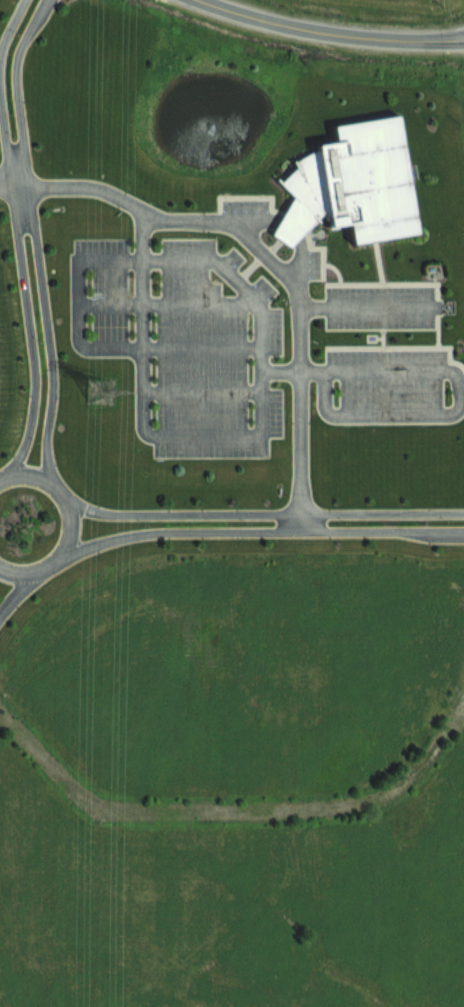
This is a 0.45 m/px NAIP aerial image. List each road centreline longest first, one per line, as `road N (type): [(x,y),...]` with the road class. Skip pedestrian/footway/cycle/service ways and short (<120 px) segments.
road 1 (tertiary): [(203,0),(302,30),(463,40)]

